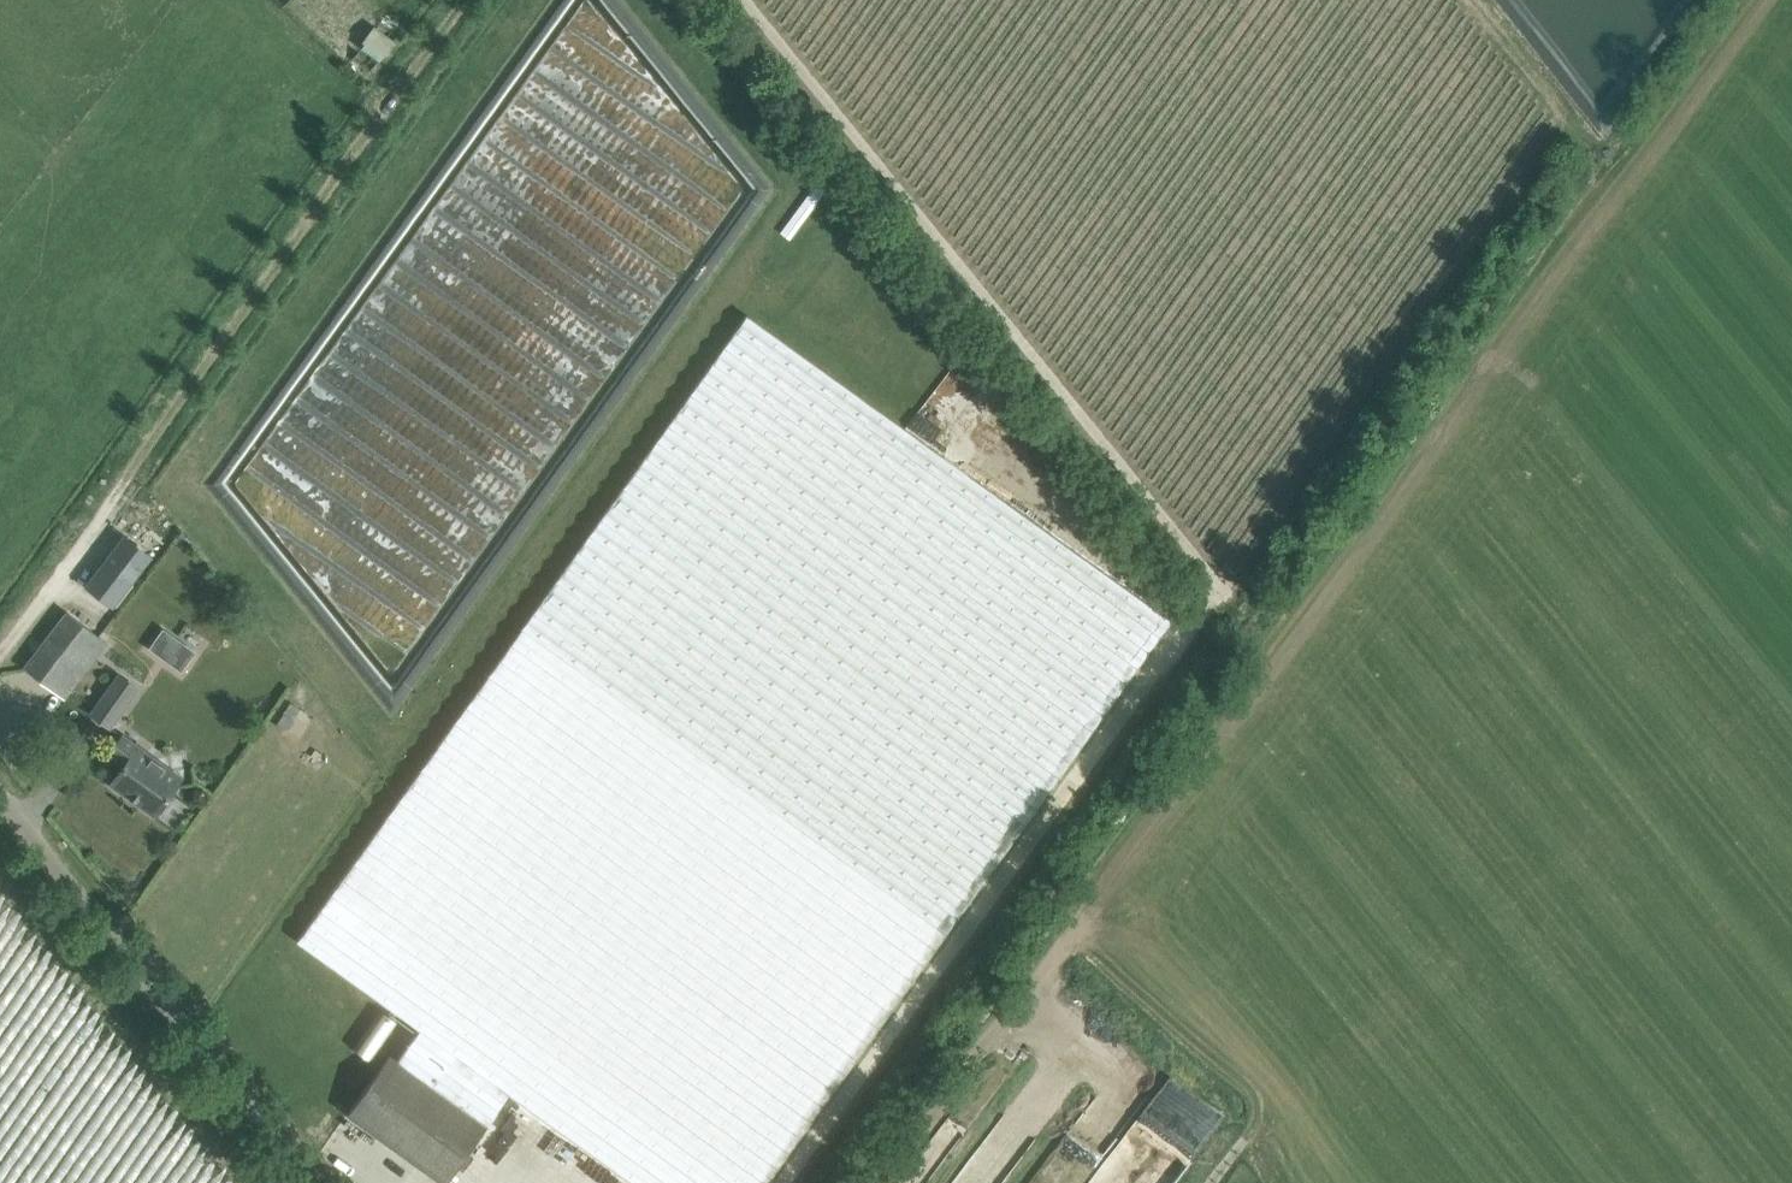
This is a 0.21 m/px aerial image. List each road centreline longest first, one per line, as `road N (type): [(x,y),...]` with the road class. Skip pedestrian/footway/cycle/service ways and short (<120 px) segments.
road 1 (track): [(463,0),(0,638)]
road 2 (unclassified): [(310,1182),(0,798)]

